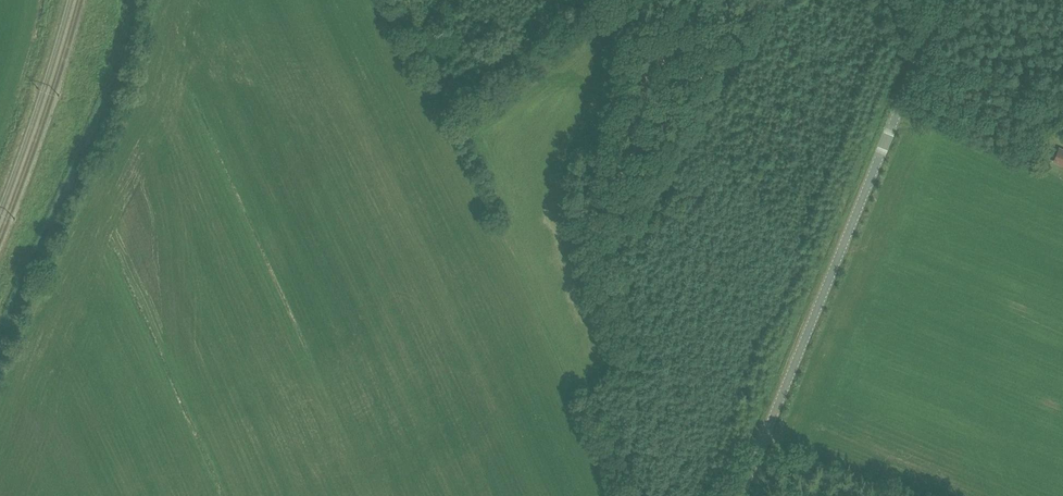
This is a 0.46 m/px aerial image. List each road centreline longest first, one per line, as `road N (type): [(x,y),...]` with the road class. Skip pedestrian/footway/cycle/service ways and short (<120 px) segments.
road 1 (tertiary): [(741,495),(945,0)]
road 2 (track): [(625,448),(630,416),(609,266),(606,169),(630,0)]

